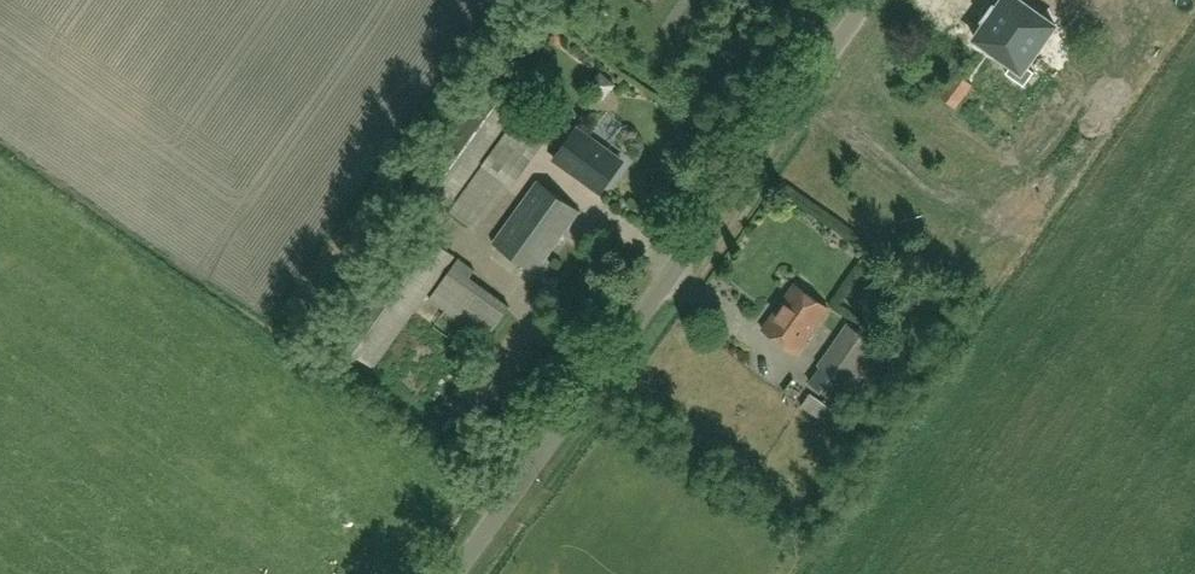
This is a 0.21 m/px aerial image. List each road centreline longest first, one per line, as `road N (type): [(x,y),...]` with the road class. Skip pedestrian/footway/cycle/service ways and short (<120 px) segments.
road 1 (unclassified): [(866,0),(456,573)]

